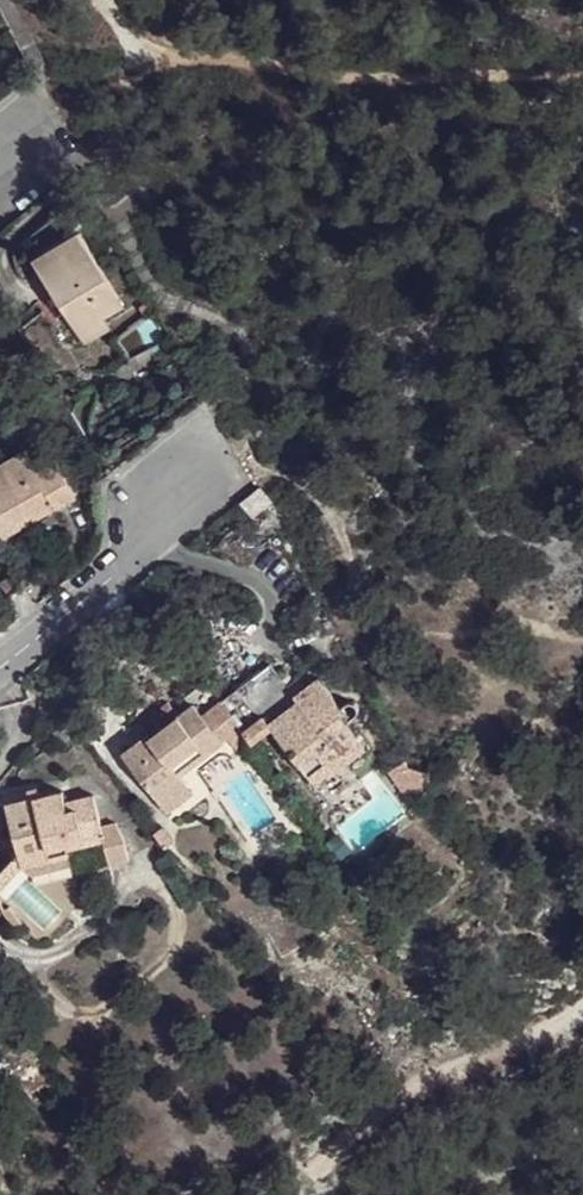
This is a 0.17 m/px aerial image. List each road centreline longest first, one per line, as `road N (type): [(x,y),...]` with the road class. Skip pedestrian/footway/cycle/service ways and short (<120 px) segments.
road 1 (track): [(582,73),(296,73),(171,61),(113,22),(100,0)]
road 2 (track): [(582,1010),(374,1116),(296,1194)]
road 3 (residential): [(173,493),(98,583),(0,664)]
road 4 (track): [(18,117),(171,61)]

